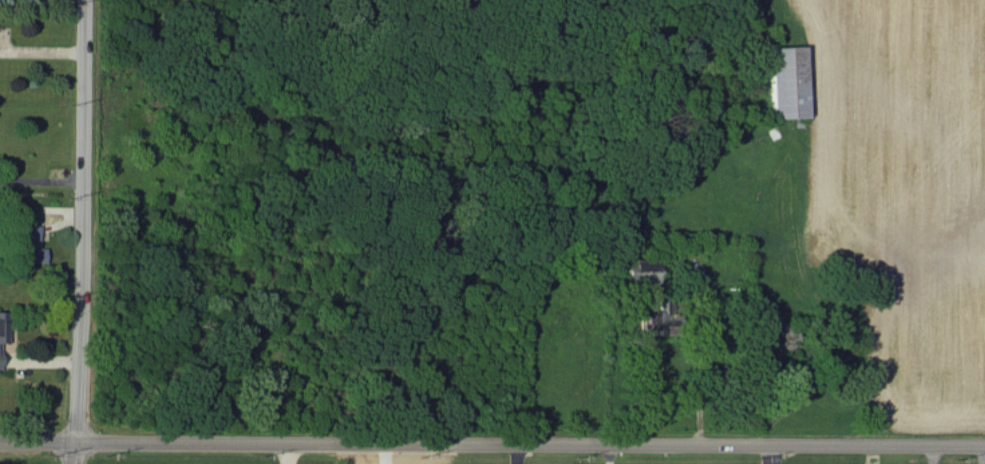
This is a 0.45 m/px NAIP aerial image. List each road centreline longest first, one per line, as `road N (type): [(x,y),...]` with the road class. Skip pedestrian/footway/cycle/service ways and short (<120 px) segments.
road 1 (residential): [(984,445),(0,445)]
road 2 (residential): [(81,0),(72,445)]

